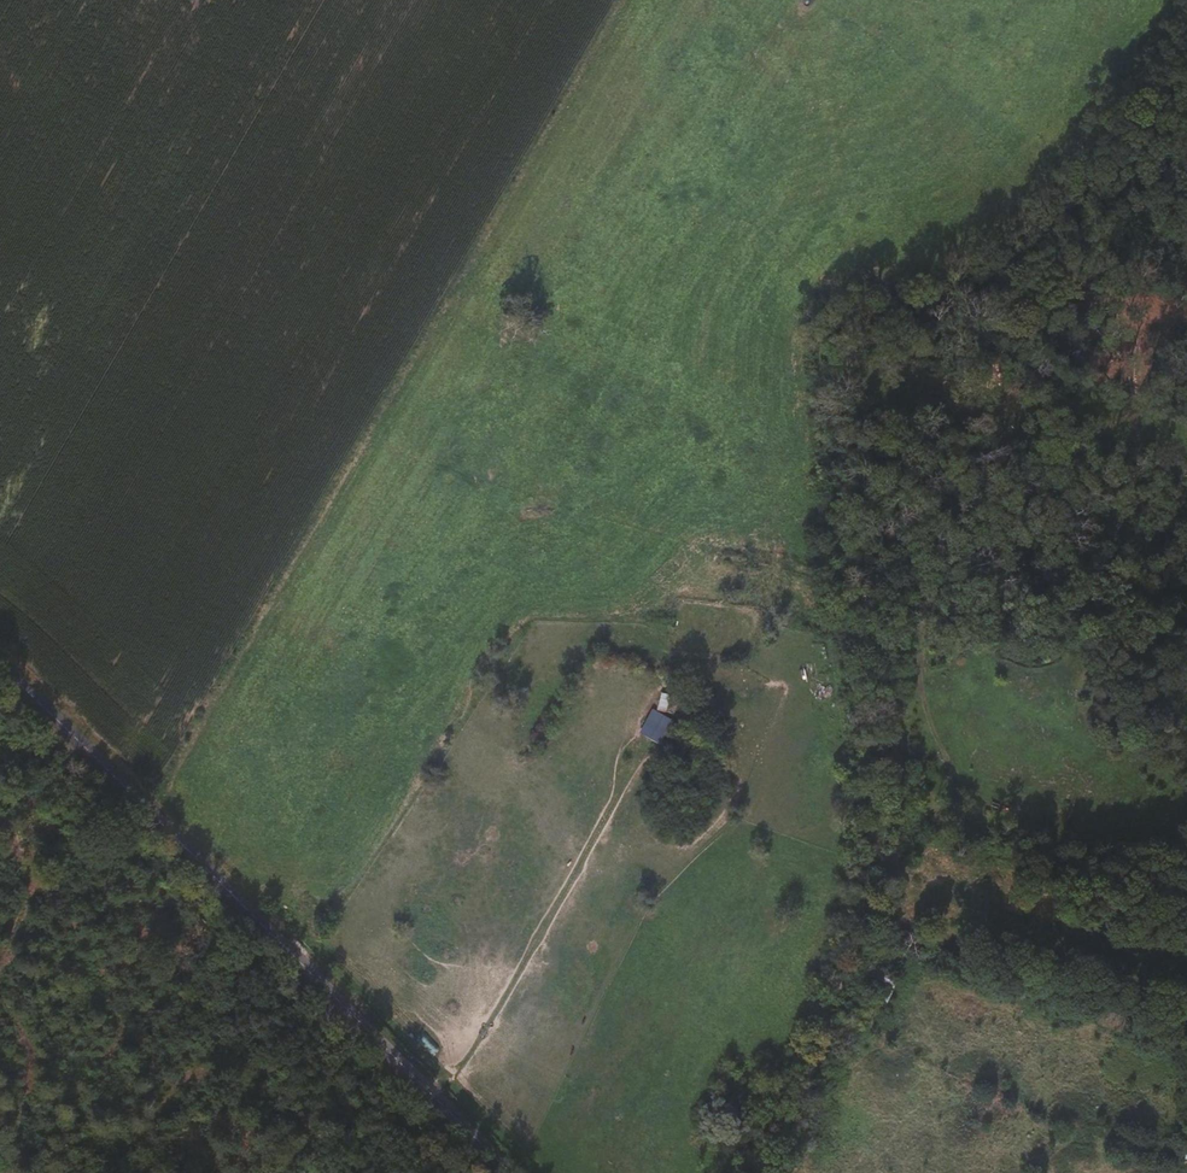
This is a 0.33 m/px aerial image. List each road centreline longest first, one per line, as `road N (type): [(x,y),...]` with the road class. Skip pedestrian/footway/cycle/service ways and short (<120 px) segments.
road 1 (tertiary): [(0,667),(514,1172)]

